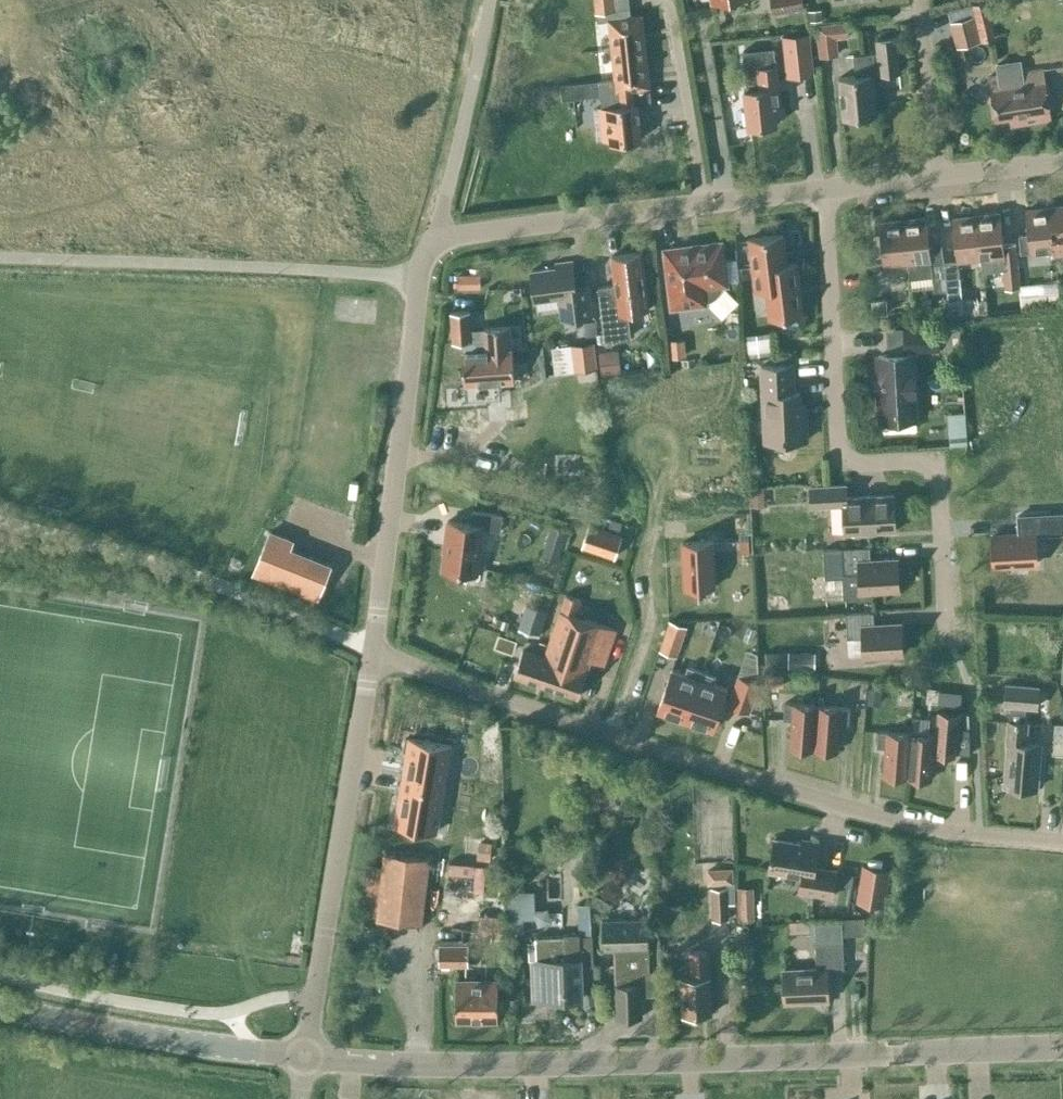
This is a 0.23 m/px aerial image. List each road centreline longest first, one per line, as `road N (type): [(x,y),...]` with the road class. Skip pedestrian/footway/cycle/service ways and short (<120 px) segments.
road 1 (tertiary): [(304,1058),(472,1066),(1062,1046)]
road 2 (residential): [(372,649),(483,694),(920,828),(1062,843)]
road 3 (residential): [(948,639),(937,469),(929,461),(847,463),(838,455),(824,190)]
road 4 (unclassified): [(372,649),(419,276),(436,237)]
road 5 (unclassified): [(304,1058),(372,649)]
road 6 (residential): [(436,237),(824,190)]
road 7 (secondary): [(0,1005),(91,1027),(304,1058)]
road 8 (residential): [(939,175),(919,0)]
road 9 (residential): [(939,175),(1062,162)]

